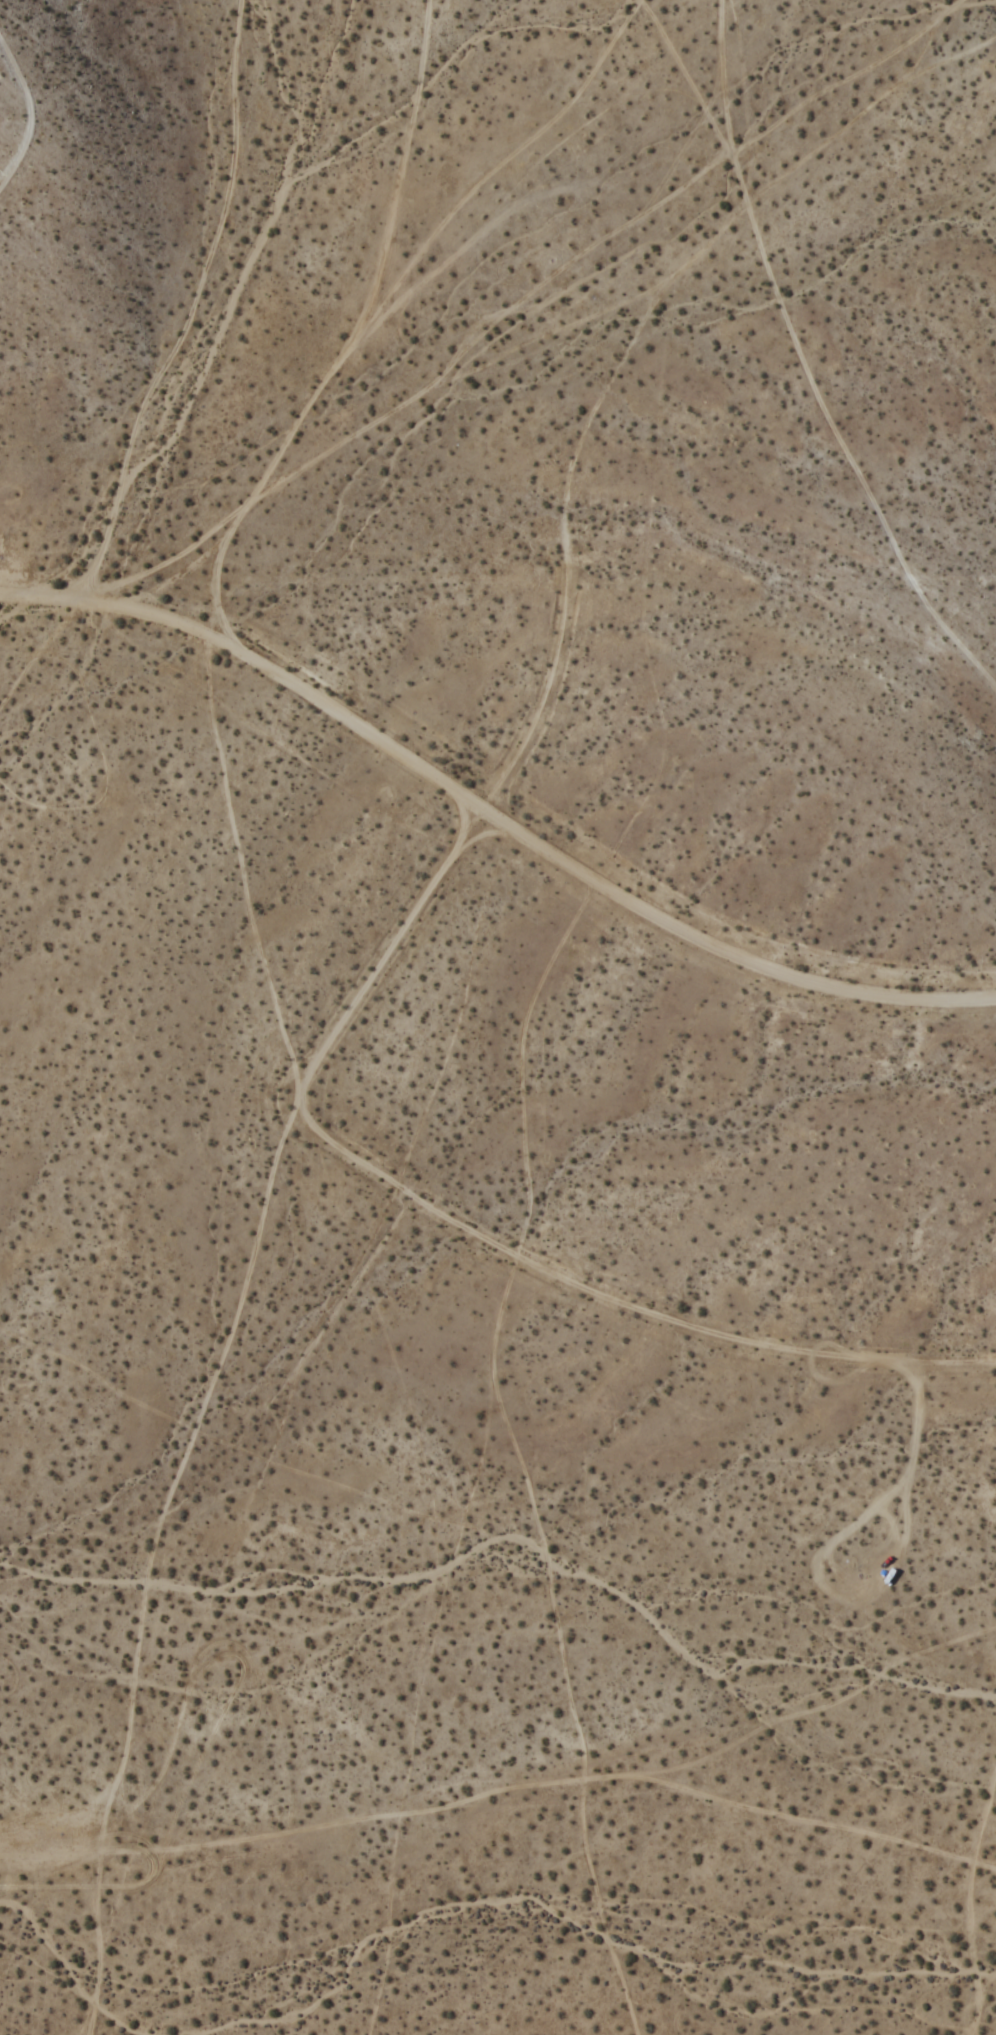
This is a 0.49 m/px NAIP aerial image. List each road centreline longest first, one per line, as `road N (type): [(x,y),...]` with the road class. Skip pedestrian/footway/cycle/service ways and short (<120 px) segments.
road 1 (residential): [(0,597),(131,616),(256,666),(589,891),(708,957),(764,978),(889,1002),(995,1003)]
road 2 (track): [(995,1367),(818,1358),(670,1325),(396,1189),(318,1133),(303,1106)]
road 3 (track): [(303,1106),(309,1075),(486,816)]

